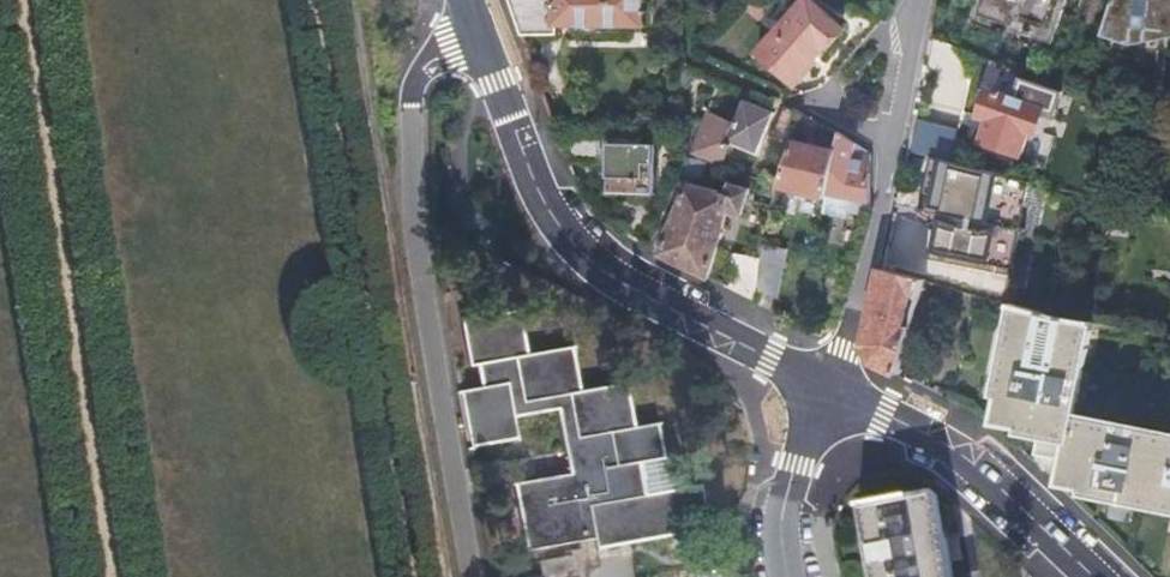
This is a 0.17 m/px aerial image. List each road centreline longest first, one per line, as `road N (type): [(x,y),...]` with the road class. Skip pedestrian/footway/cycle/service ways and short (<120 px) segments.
road 1 (track): [(19,0),(109,576)]
road 2 (residential): [(462,0),(547,228),(680,313),(831,392)]
road 3 (residential): [(923,0),(882,226),(831,392)]
road 4 (residential): [(831,392),(964,461),(1088,576)]
road 5 (residential): [(831,392),(787,494),(788,576)]

